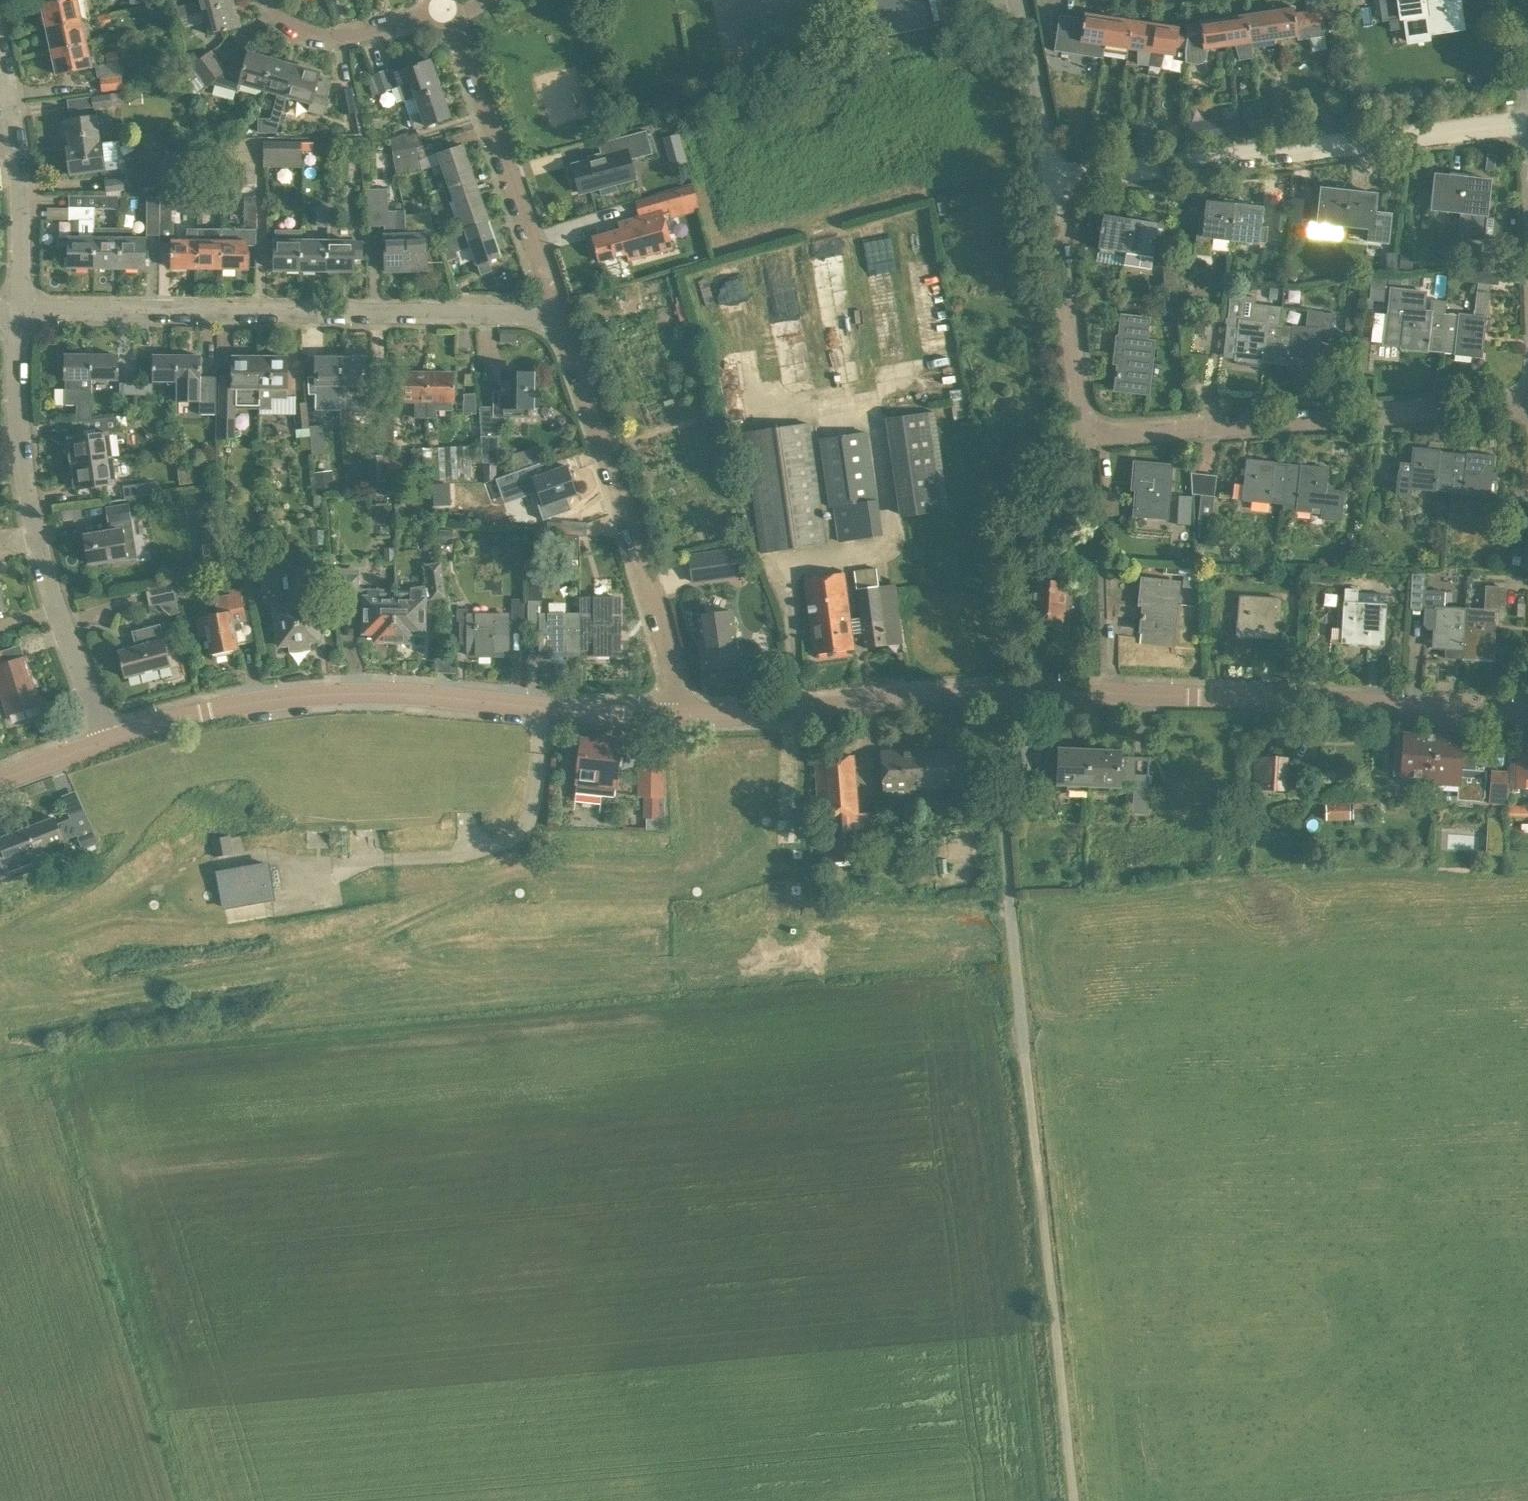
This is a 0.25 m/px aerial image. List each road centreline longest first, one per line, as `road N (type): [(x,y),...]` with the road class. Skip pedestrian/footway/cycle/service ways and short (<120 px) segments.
road 1 (residential): [(683,716),(1049,692),(1364,703),(1527,719)]
road 2 (track): [(993,693),(1073,1500)]
road 3 (residential): [(1527,405),(1109,434),(1091,426),(1080,411),(1055,182)]
road 4 (residential): [(108,738),(204,711),(327,693),(683,716)]
road 5 (residential): [(562,320),(20,310)]
road 6 (residential): [(1055,182),(1527,124)]
road 7 (residential): [(108,738),(47,581),(29,501),(17,405),(20,310)]
road 8 (residential): [(683,716),(562,320)]
road 9 (residential): [(562,320),(454,18)]
road 10 (residential): [(20,310),(18,175),(0,56)]
road 11 (residential): [(449,5),(318,35),(296,27),(271,0)]
road 12 (residential): [(1055,182),(1015,0)]

